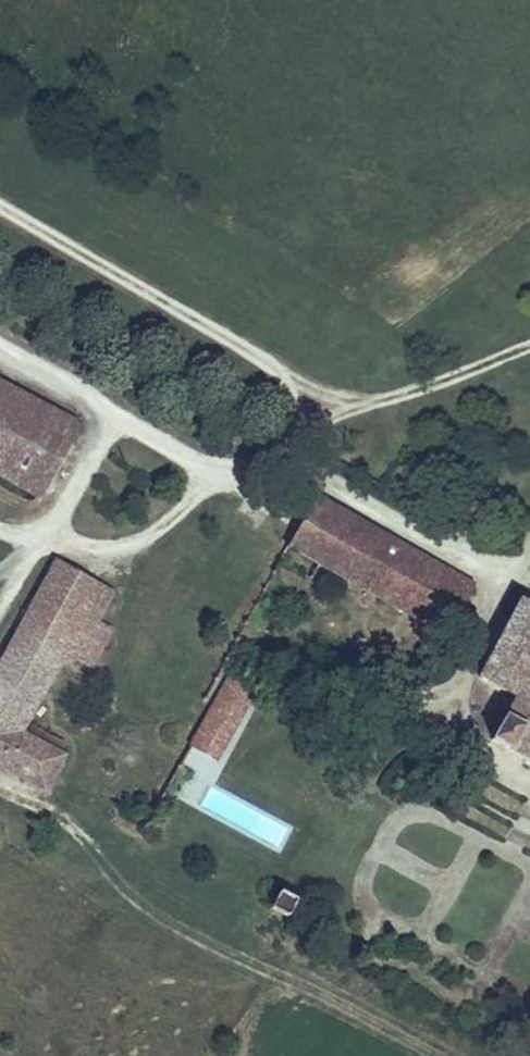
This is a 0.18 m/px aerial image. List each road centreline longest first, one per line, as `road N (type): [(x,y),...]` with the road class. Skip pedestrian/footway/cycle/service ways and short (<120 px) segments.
road 1 (track): [(0,203),(329,398),(311,425),(276,446),(241,464),(208,464),(0,343)]
road 2 (track): [(529,340),(358,402),(329,398)]

